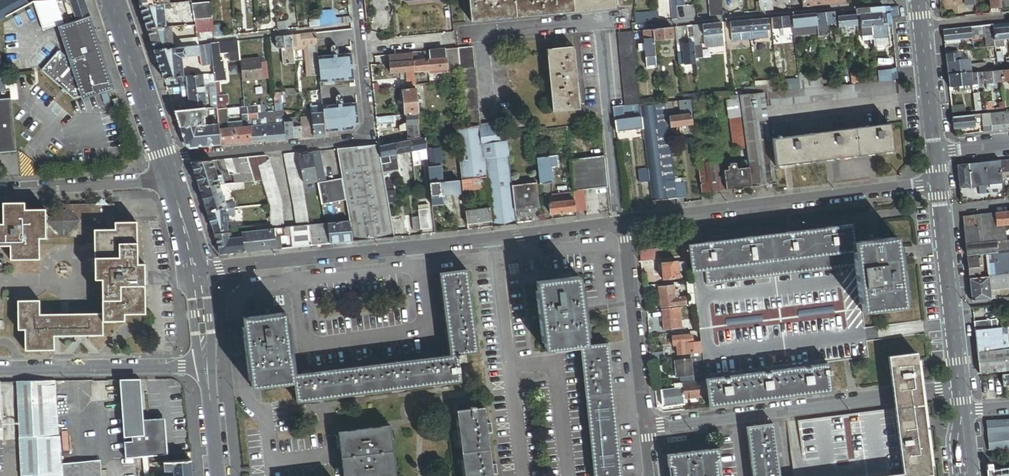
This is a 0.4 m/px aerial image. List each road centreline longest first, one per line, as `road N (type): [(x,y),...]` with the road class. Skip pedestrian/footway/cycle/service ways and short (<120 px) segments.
road 1 (residential): [(163,160),(370,139),(356,0)]
road 2 (residential): [(622,224),(939,183)]
road 3 (residential): [(646,425),(958,386)]
road 4 (residential): [(195,269),(488,240)]
road 5 (residential): [(488,240),(521,475)]
road 6 (residential): [(206,368),(0,370)]
road 7 (tertiary): [(939,183),(958,386)]
road 8 (residential): [(622,224),(646,425)]
road 9 (residential): [(0,191),(170,179)]
road 10 (residential): [(110,0),(163,160)]
road 11 (tertiary): [(922,0),(936,153)]
road 12 (residential): [(488,240),(622,224)]

